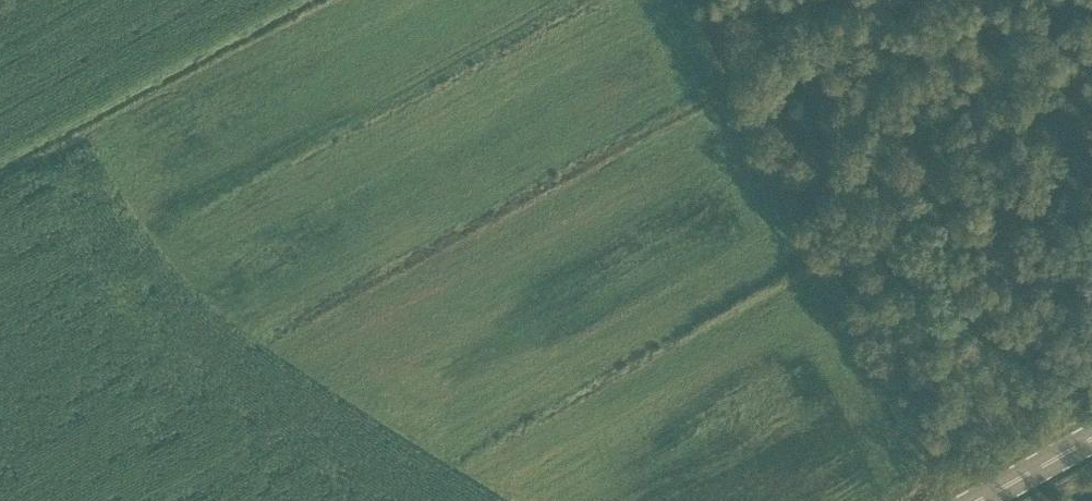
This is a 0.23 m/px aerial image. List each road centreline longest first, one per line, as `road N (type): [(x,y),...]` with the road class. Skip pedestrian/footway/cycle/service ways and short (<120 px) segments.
road 1 (secondary): [(976,500),(1091,437)]

